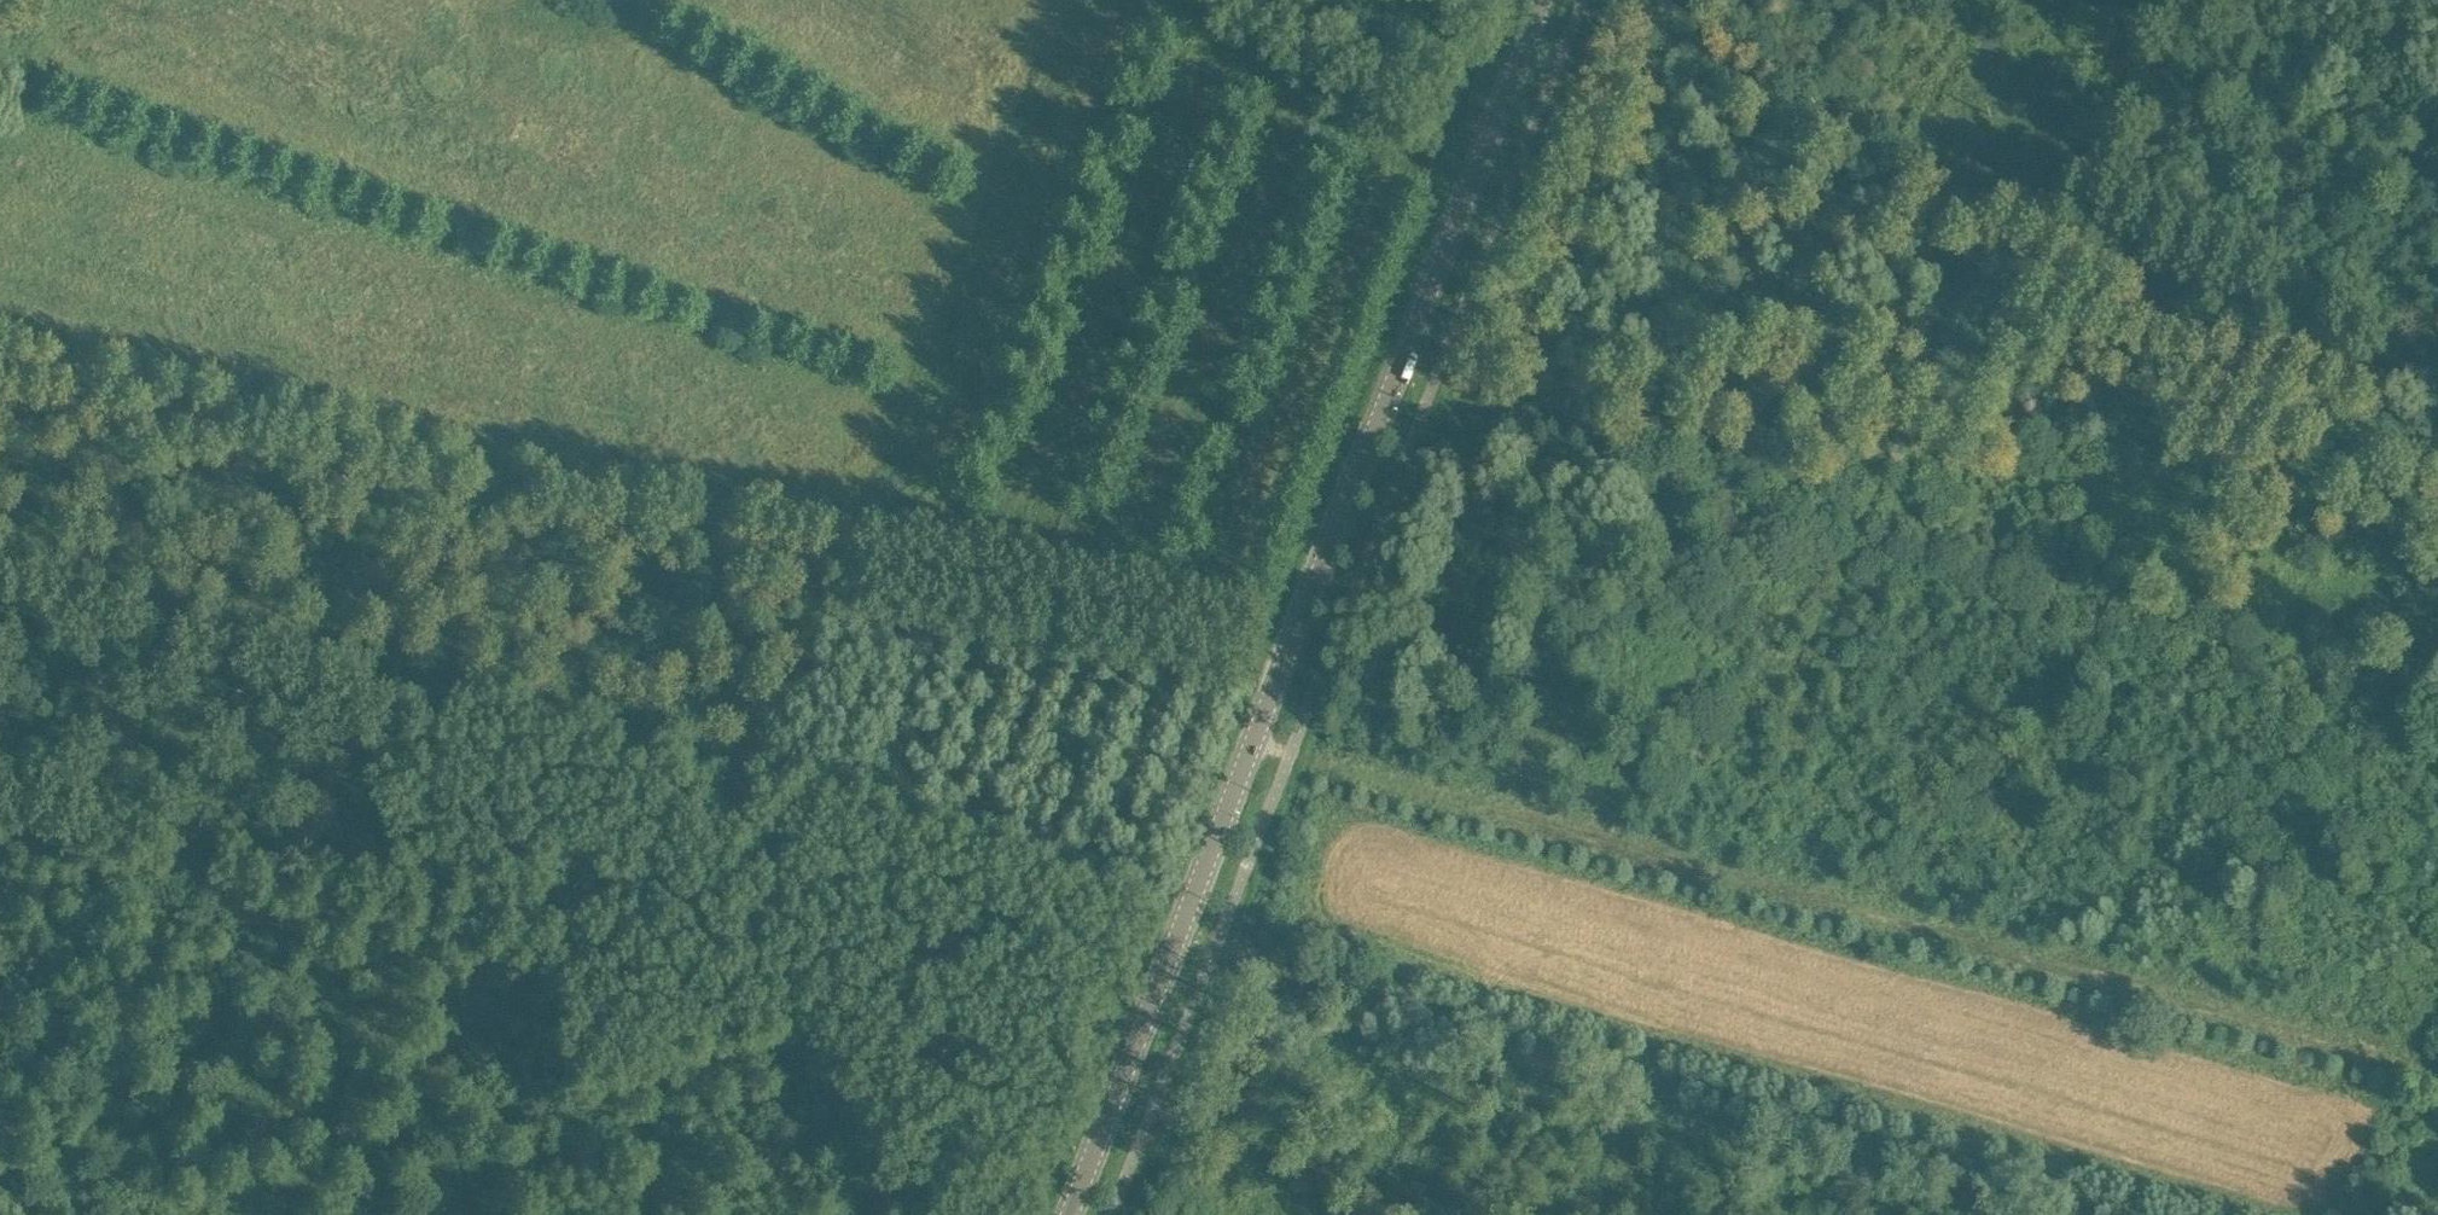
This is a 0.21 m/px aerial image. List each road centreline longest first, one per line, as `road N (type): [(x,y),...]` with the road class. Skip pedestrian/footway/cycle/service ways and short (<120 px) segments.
road 1 (track): [(0,383),(1283,650)]
road 2 (tertiary): [(1069,1214),(1536,0)]
road 3 (track): [(1253,742),(2437,1072)]

